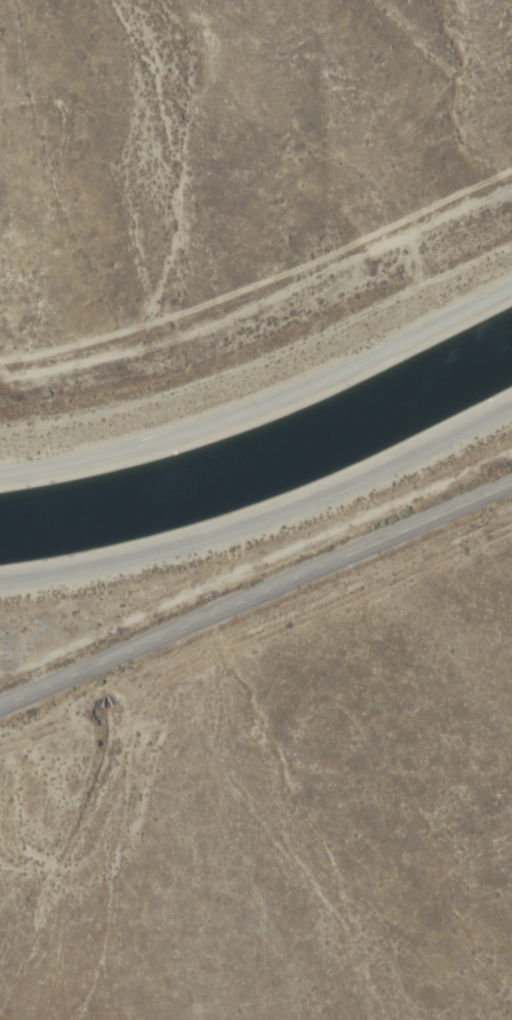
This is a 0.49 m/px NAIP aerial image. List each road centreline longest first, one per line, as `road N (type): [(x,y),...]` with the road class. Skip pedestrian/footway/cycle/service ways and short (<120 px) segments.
road 1 (residential): [(0,708),(511,484)]

